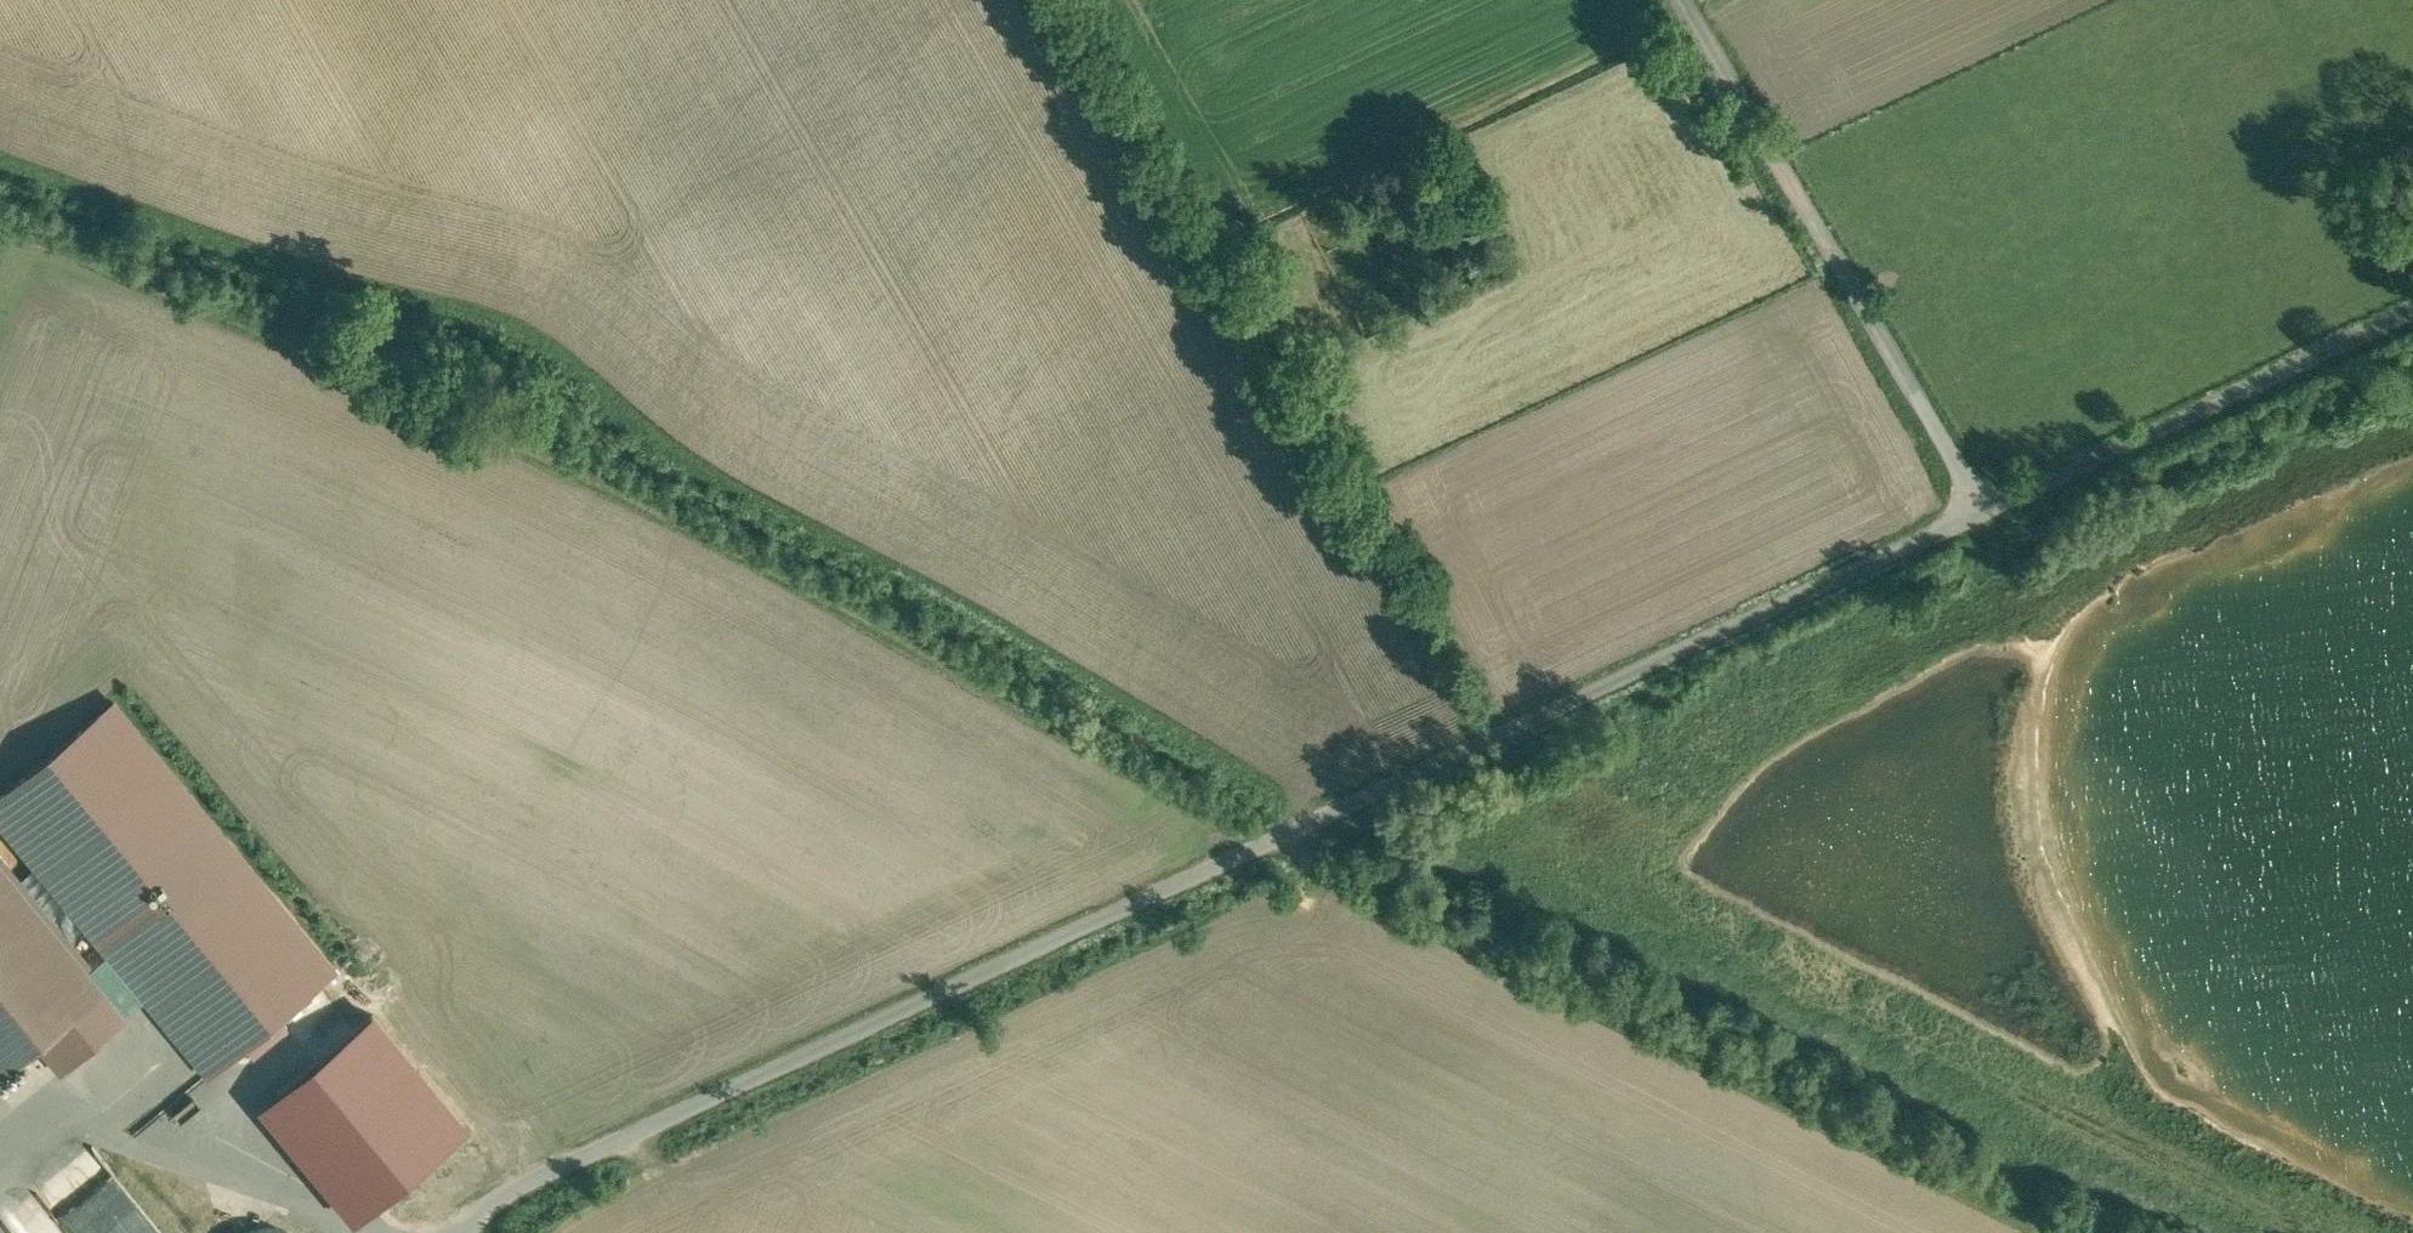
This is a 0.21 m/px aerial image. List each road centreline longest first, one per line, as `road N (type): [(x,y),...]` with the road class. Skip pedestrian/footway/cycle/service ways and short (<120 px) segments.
road 1 (residential): [(2412,312),(520,1198),(475,1232)]
road 2 (track): [(1981,512),(1678,0)]
road 3 (track): [(1101,0),(1201,169)]

